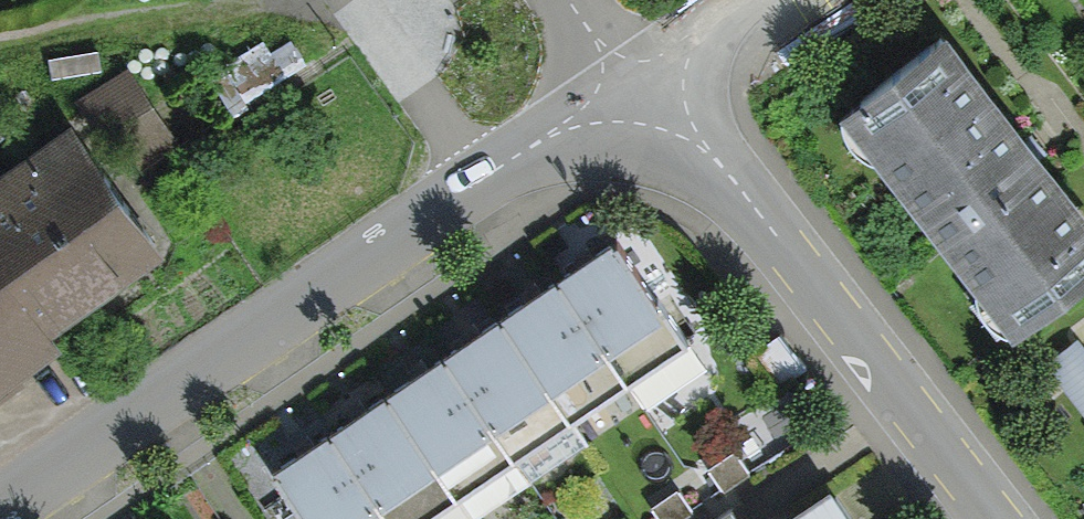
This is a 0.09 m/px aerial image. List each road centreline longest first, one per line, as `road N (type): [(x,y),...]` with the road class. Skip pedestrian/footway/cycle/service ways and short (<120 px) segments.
road 1 (residential): [(0,504),(642,74)]
road 2 (residential): [(642,74),(990,518)]
road 3 (residential): [(642,74),(747,0)]

